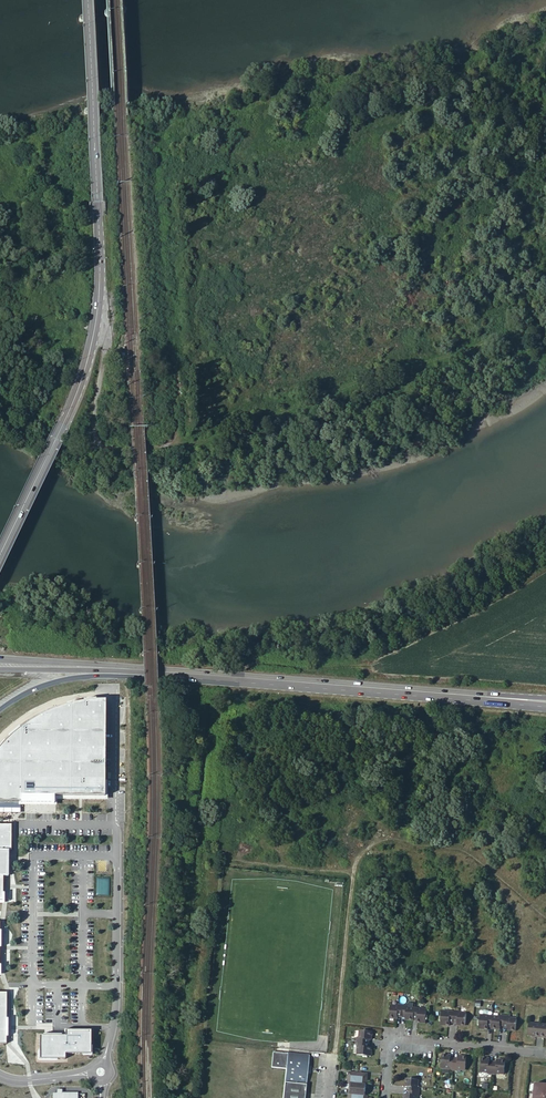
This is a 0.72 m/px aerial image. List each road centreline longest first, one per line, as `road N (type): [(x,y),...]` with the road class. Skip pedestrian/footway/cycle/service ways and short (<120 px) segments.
road 1 (track): [(92,342),(106,344),(97,439),(119,449),(154,448),(216,437),(545,324)]
road 2 (secondary): [(0,557),(63,426),(95,325),(99,237),(86,0)]
road 3 (track): [(545,920),(485,864),(446,842),(382,835),(362,845),(332,1058)]
road 4 (primary): [(545,702),(159,672)]
road 5 (unclassified): [(103,1063),(116,1002),(112,824)]
road 6 (residential): [(382,1097),(388,1046),(402,1040),(545,1055)]
road 7 (primary): [(0,710),(57,680),(159,672)]
road 8 (track): [(238,679),(242,667),(258,664),(372,669)]

